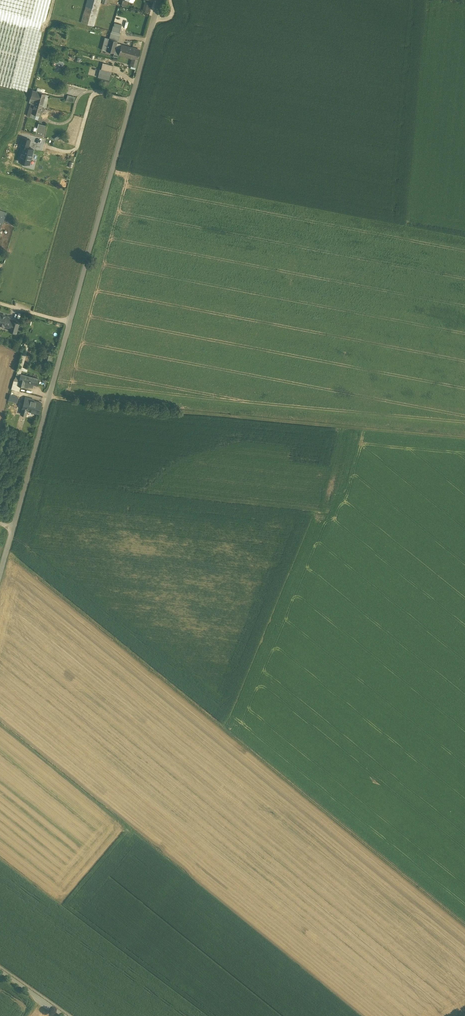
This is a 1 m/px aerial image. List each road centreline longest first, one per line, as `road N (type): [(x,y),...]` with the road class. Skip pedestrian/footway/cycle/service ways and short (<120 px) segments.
road 1 (unclassified): [(159,0),(0,575)]
road 2 (track): [(6,553),(464,923)]
road 3 (track): [(464,438),(50,396)]
road 4 (track): [(187,873),(0,720)]

